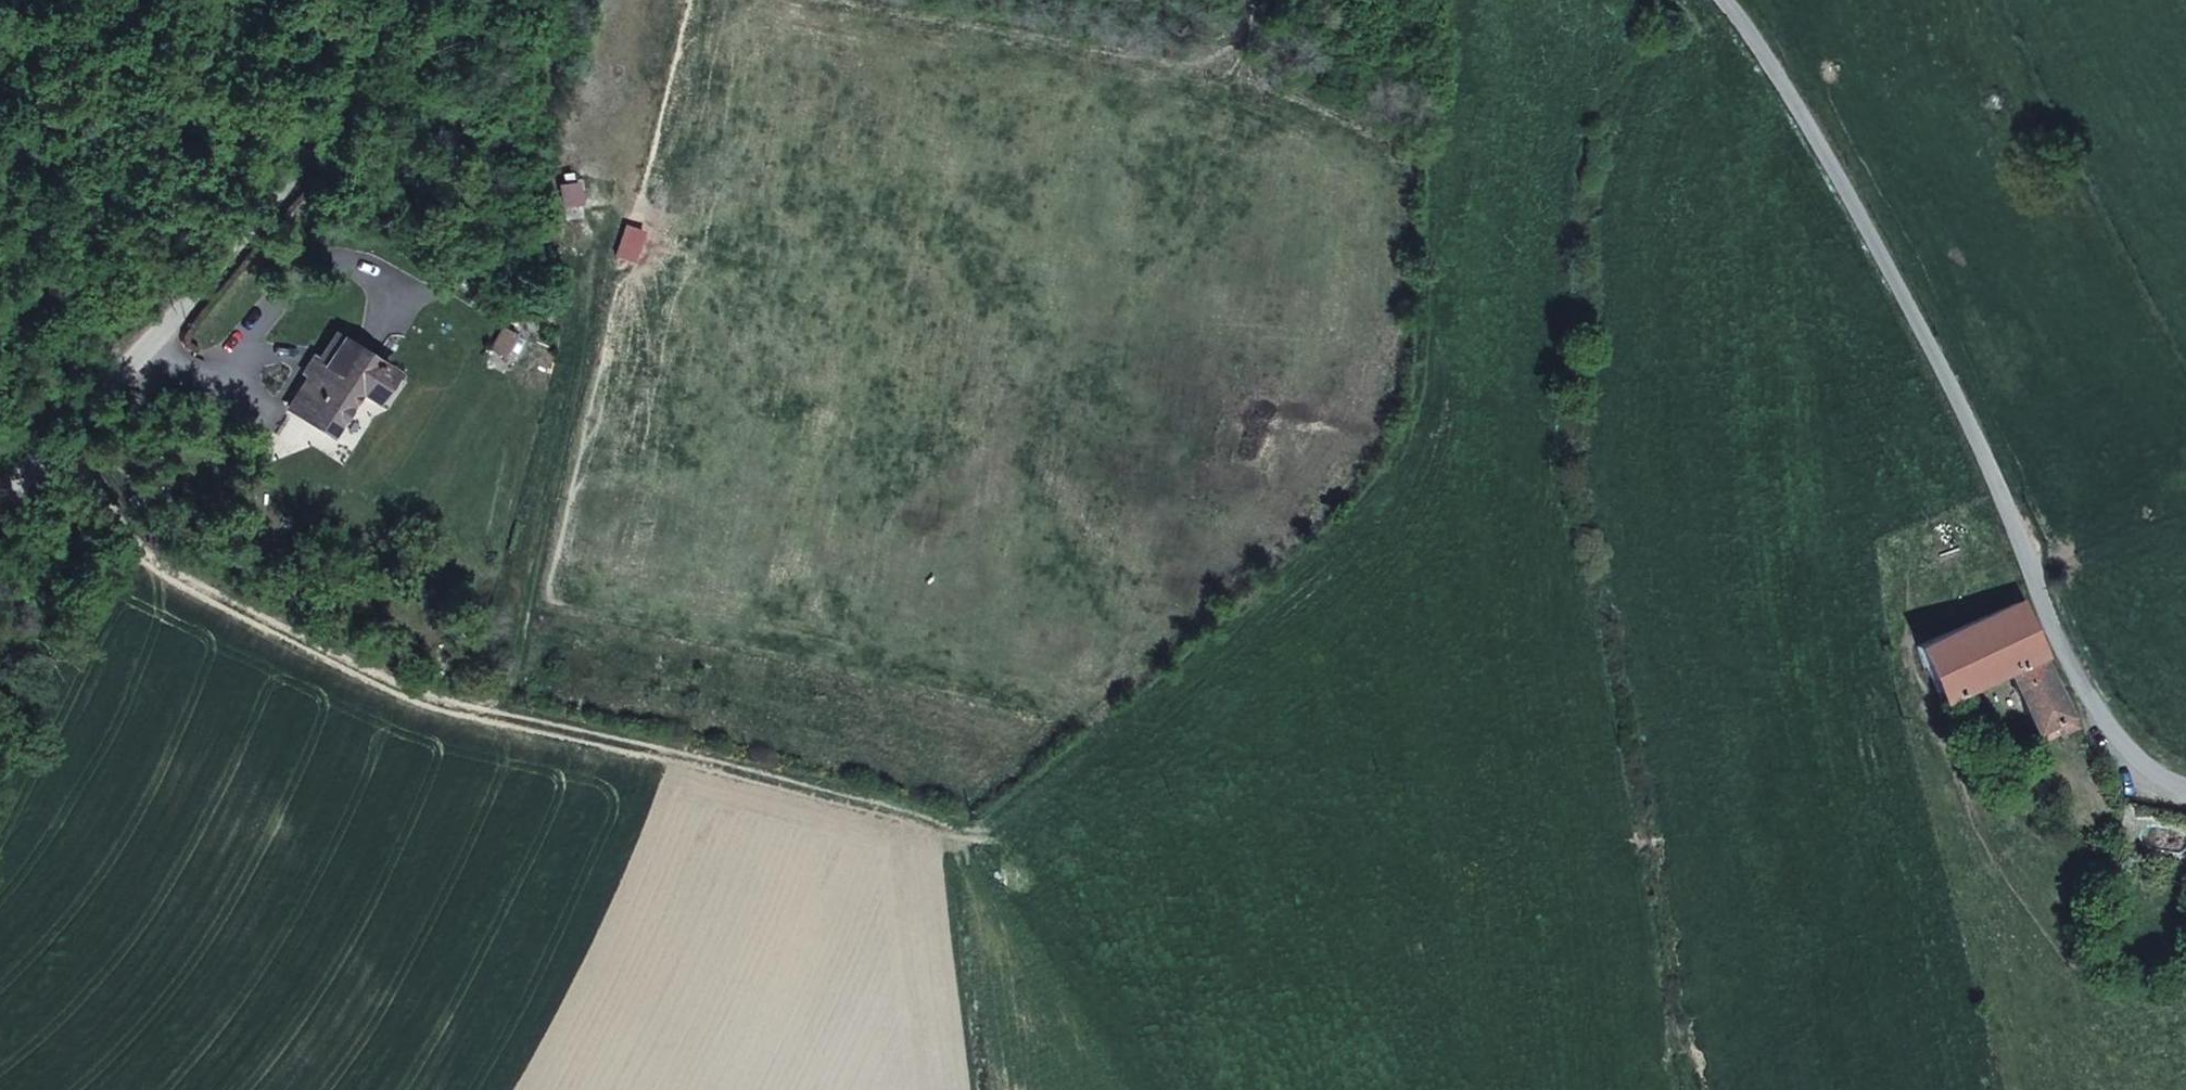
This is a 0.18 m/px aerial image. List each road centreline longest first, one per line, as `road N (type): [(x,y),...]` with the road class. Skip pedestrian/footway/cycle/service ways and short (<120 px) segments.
road 1 (residential): [(1728,0),(1768,53),(1965,407),(2058,659),(2119,765),(2185,785)]
road 2 (residential): [(0,375),(321,0)]

